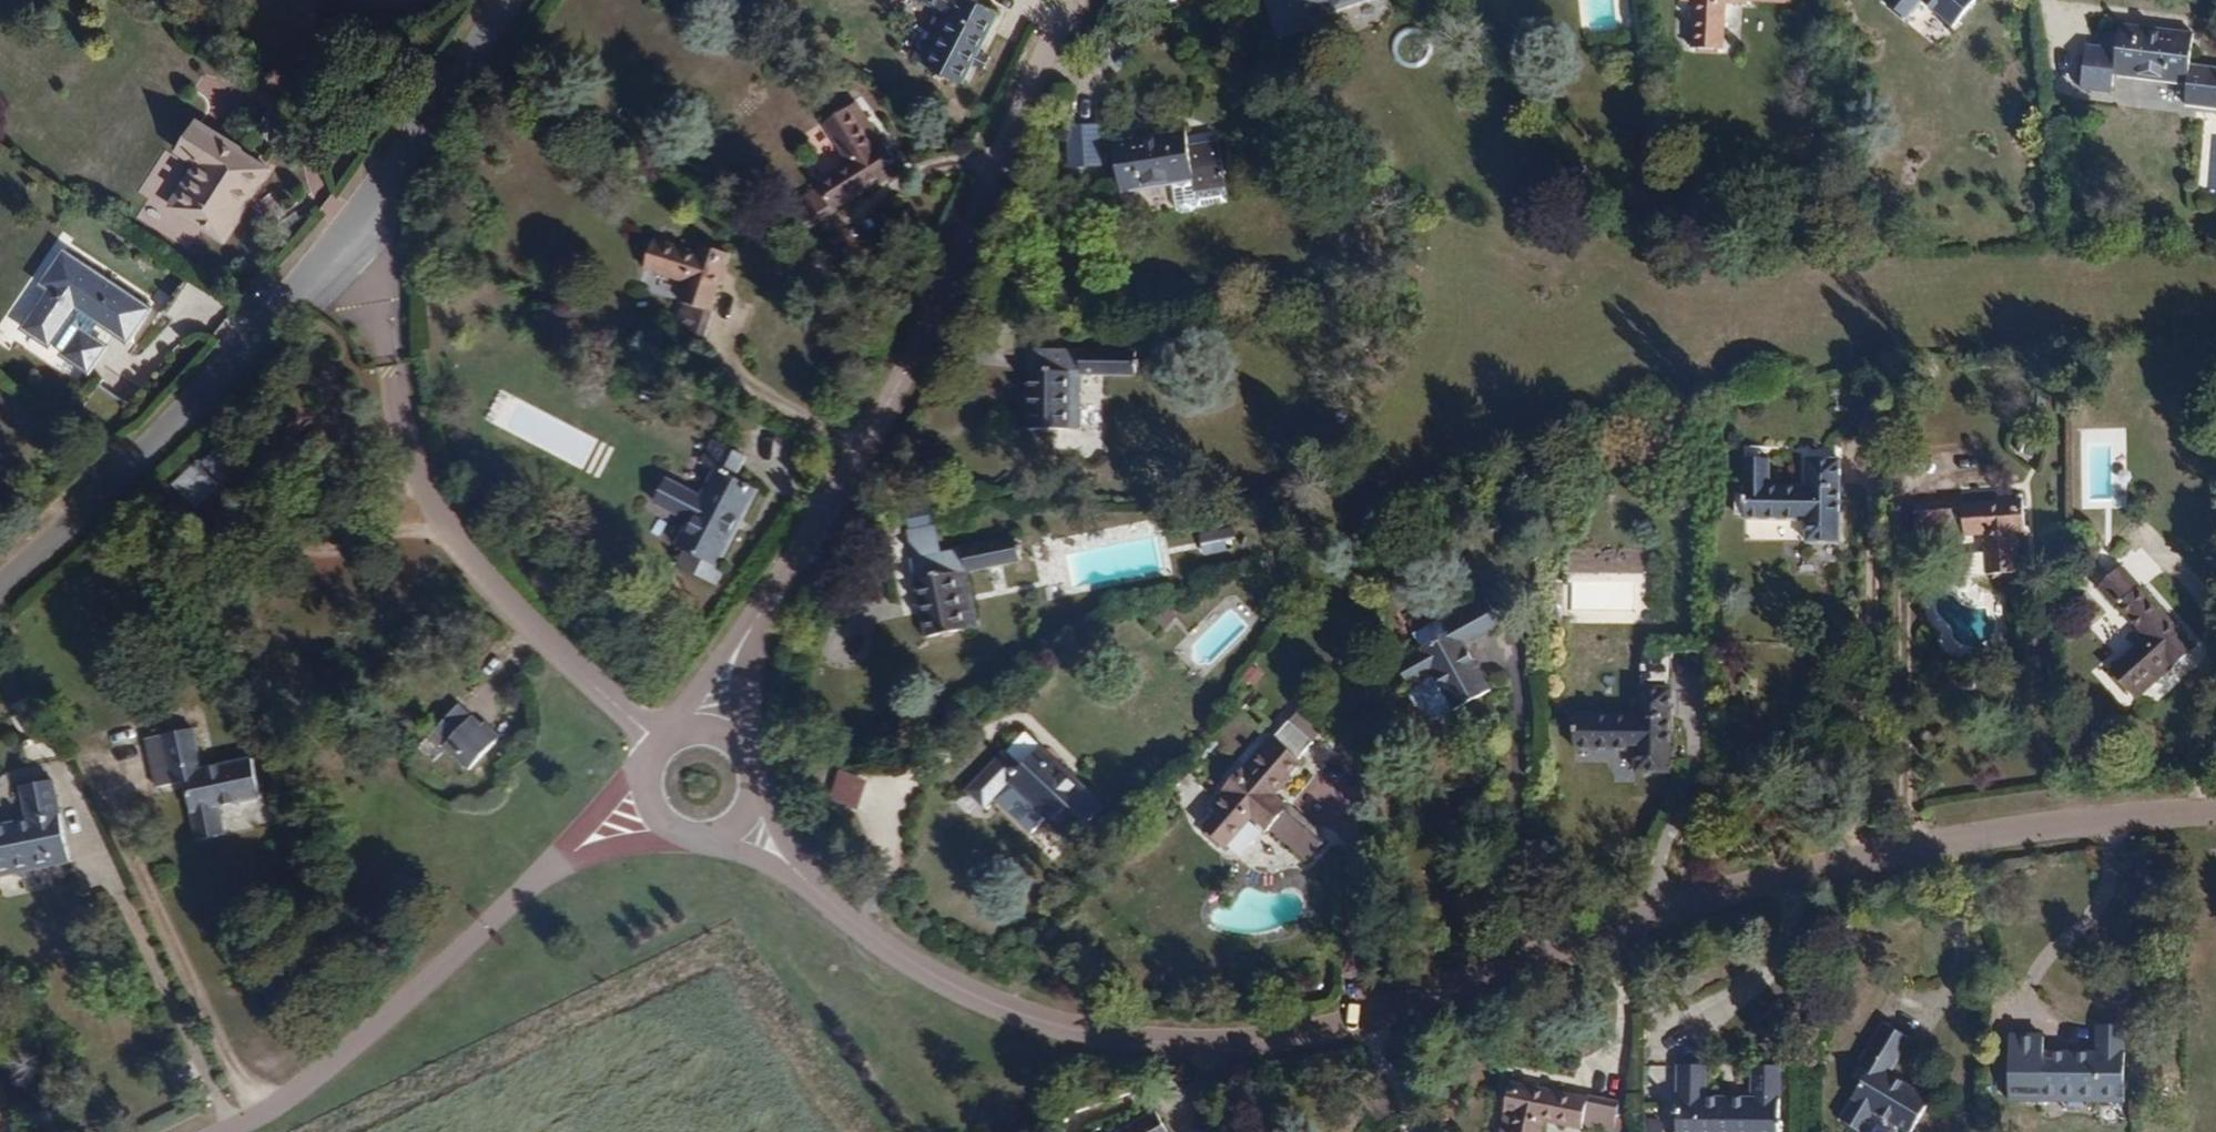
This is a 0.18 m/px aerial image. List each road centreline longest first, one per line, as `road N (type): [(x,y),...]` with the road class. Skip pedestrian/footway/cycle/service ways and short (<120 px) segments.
road 1 (unclassified): [(739,818),(856,921),(964,991),(1075,1035),(1184,1049),(1299,1036),(1397,1009),(1593,935),(1776,880),(1952,841),(2215,812)]
road 2 (unclassified): [(713,729),(727,668),(889,406),(1077,0)]
road 3 (unclassified): [(661,745),(490,587),(430,499),(397,427),(362,235)]
road 4 (unclassified): [(201,1131),(309,1079),(423,993),(510,903),(581,848),(654,807)]
road 5 (residential): [(0,583),(112,488),(362,235)]
road 6 (residential): [(362,235),(515,0)]

